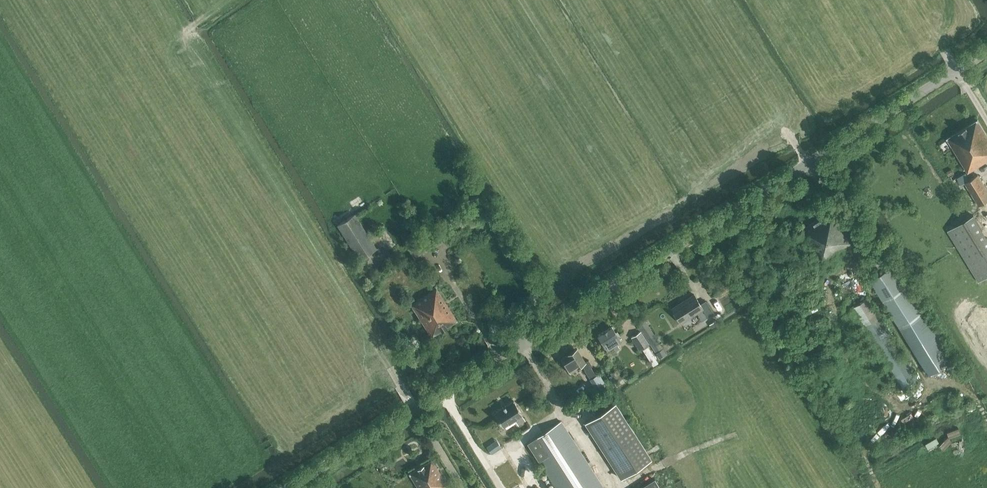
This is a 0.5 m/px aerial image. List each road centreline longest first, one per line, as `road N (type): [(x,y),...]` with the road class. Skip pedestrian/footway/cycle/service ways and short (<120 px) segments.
road 1 (tertiary): [(289,487),(986,53)]

